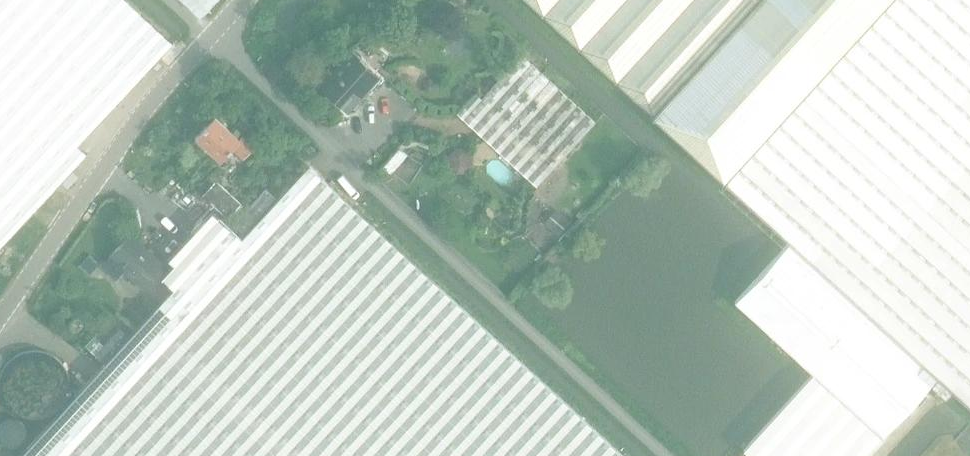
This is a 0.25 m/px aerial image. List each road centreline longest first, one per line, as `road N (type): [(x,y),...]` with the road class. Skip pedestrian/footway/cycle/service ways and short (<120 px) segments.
road 1 (unclassified): [(0,311),(69,209),(247,0)]

